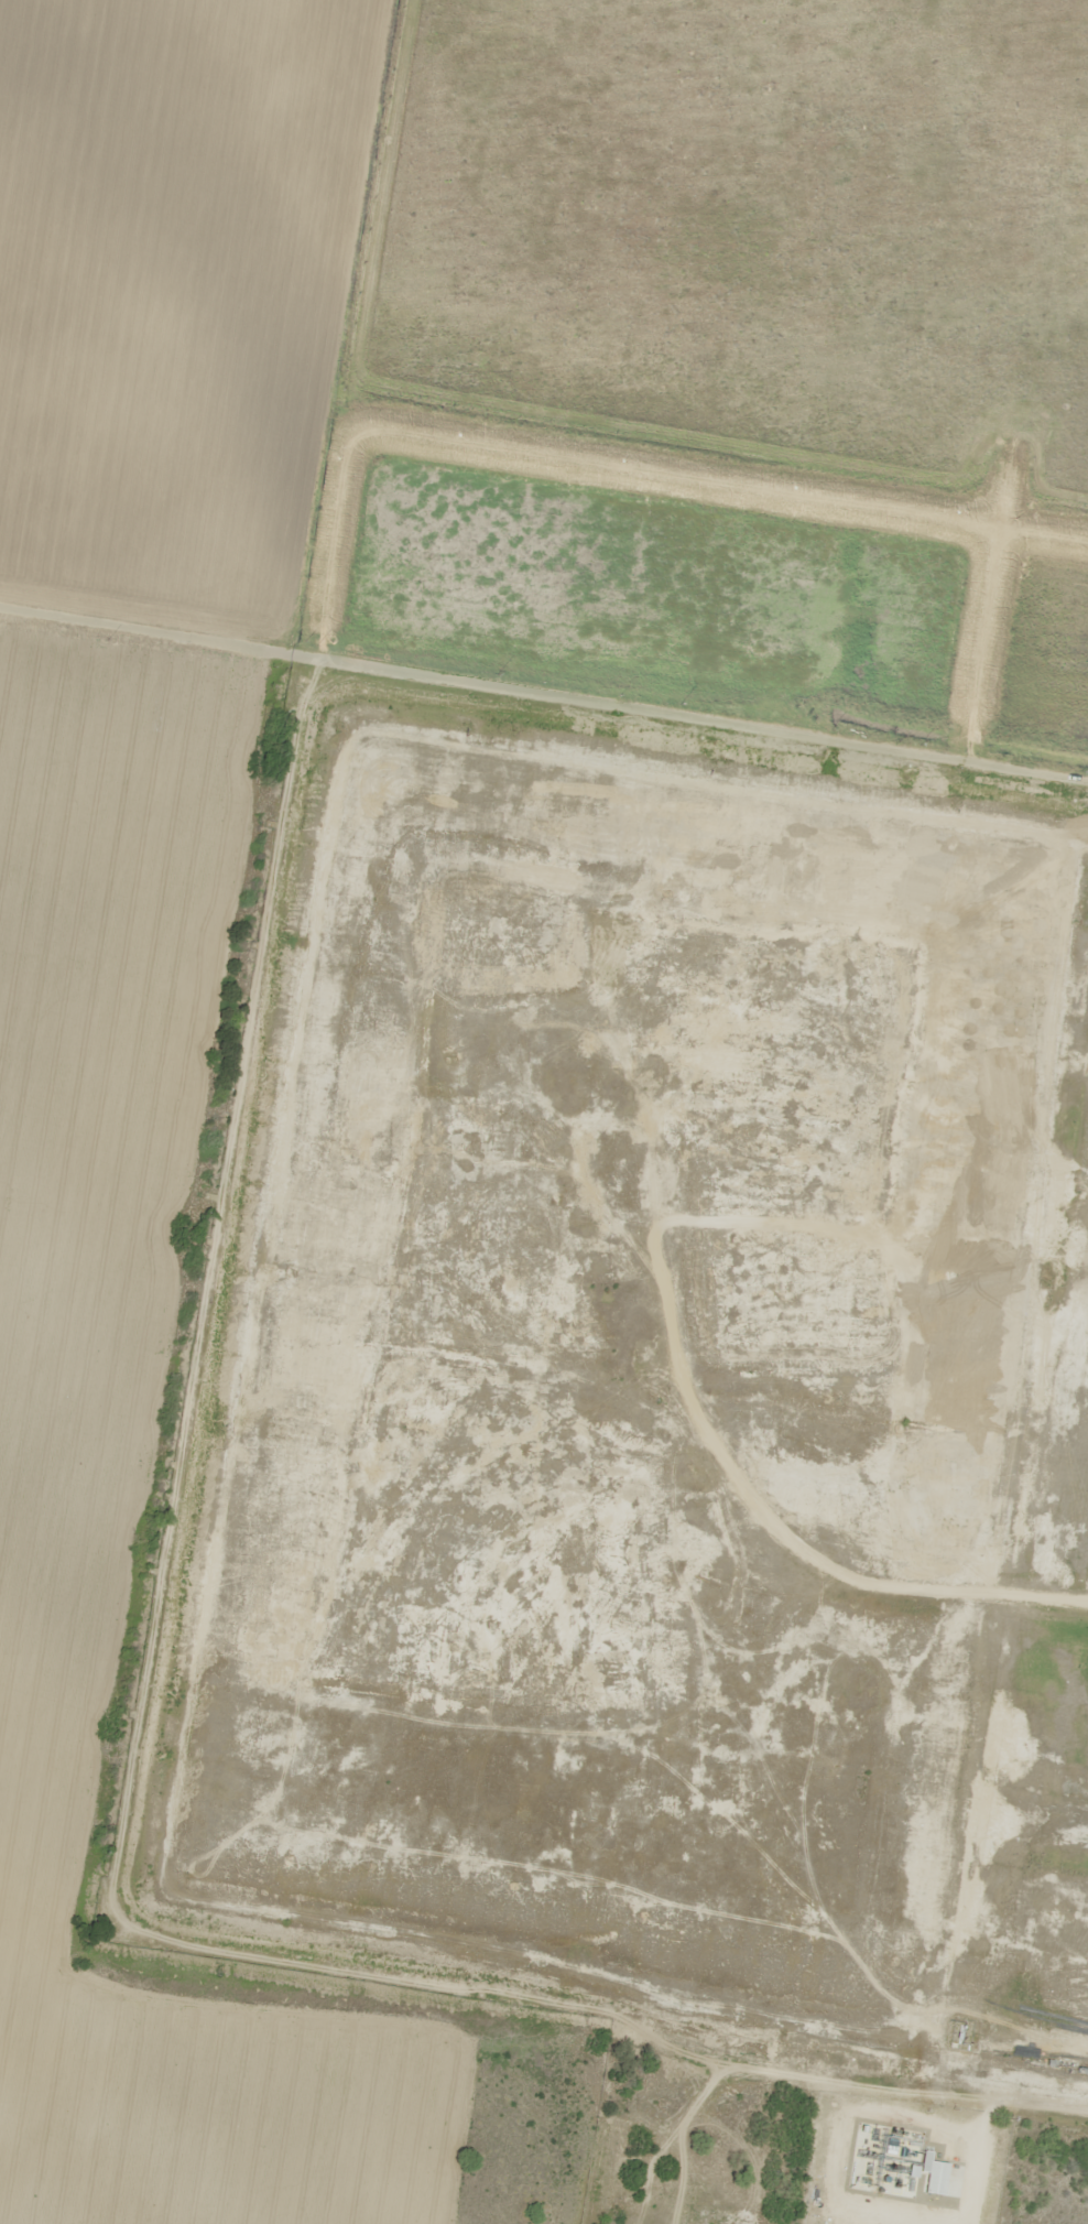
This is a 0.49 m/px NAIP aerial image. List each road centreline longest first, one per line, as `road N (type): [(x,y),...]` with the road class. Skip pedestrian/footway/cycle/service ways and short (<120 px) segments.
road 1 (residential): [(1087,789),(0,611)]

